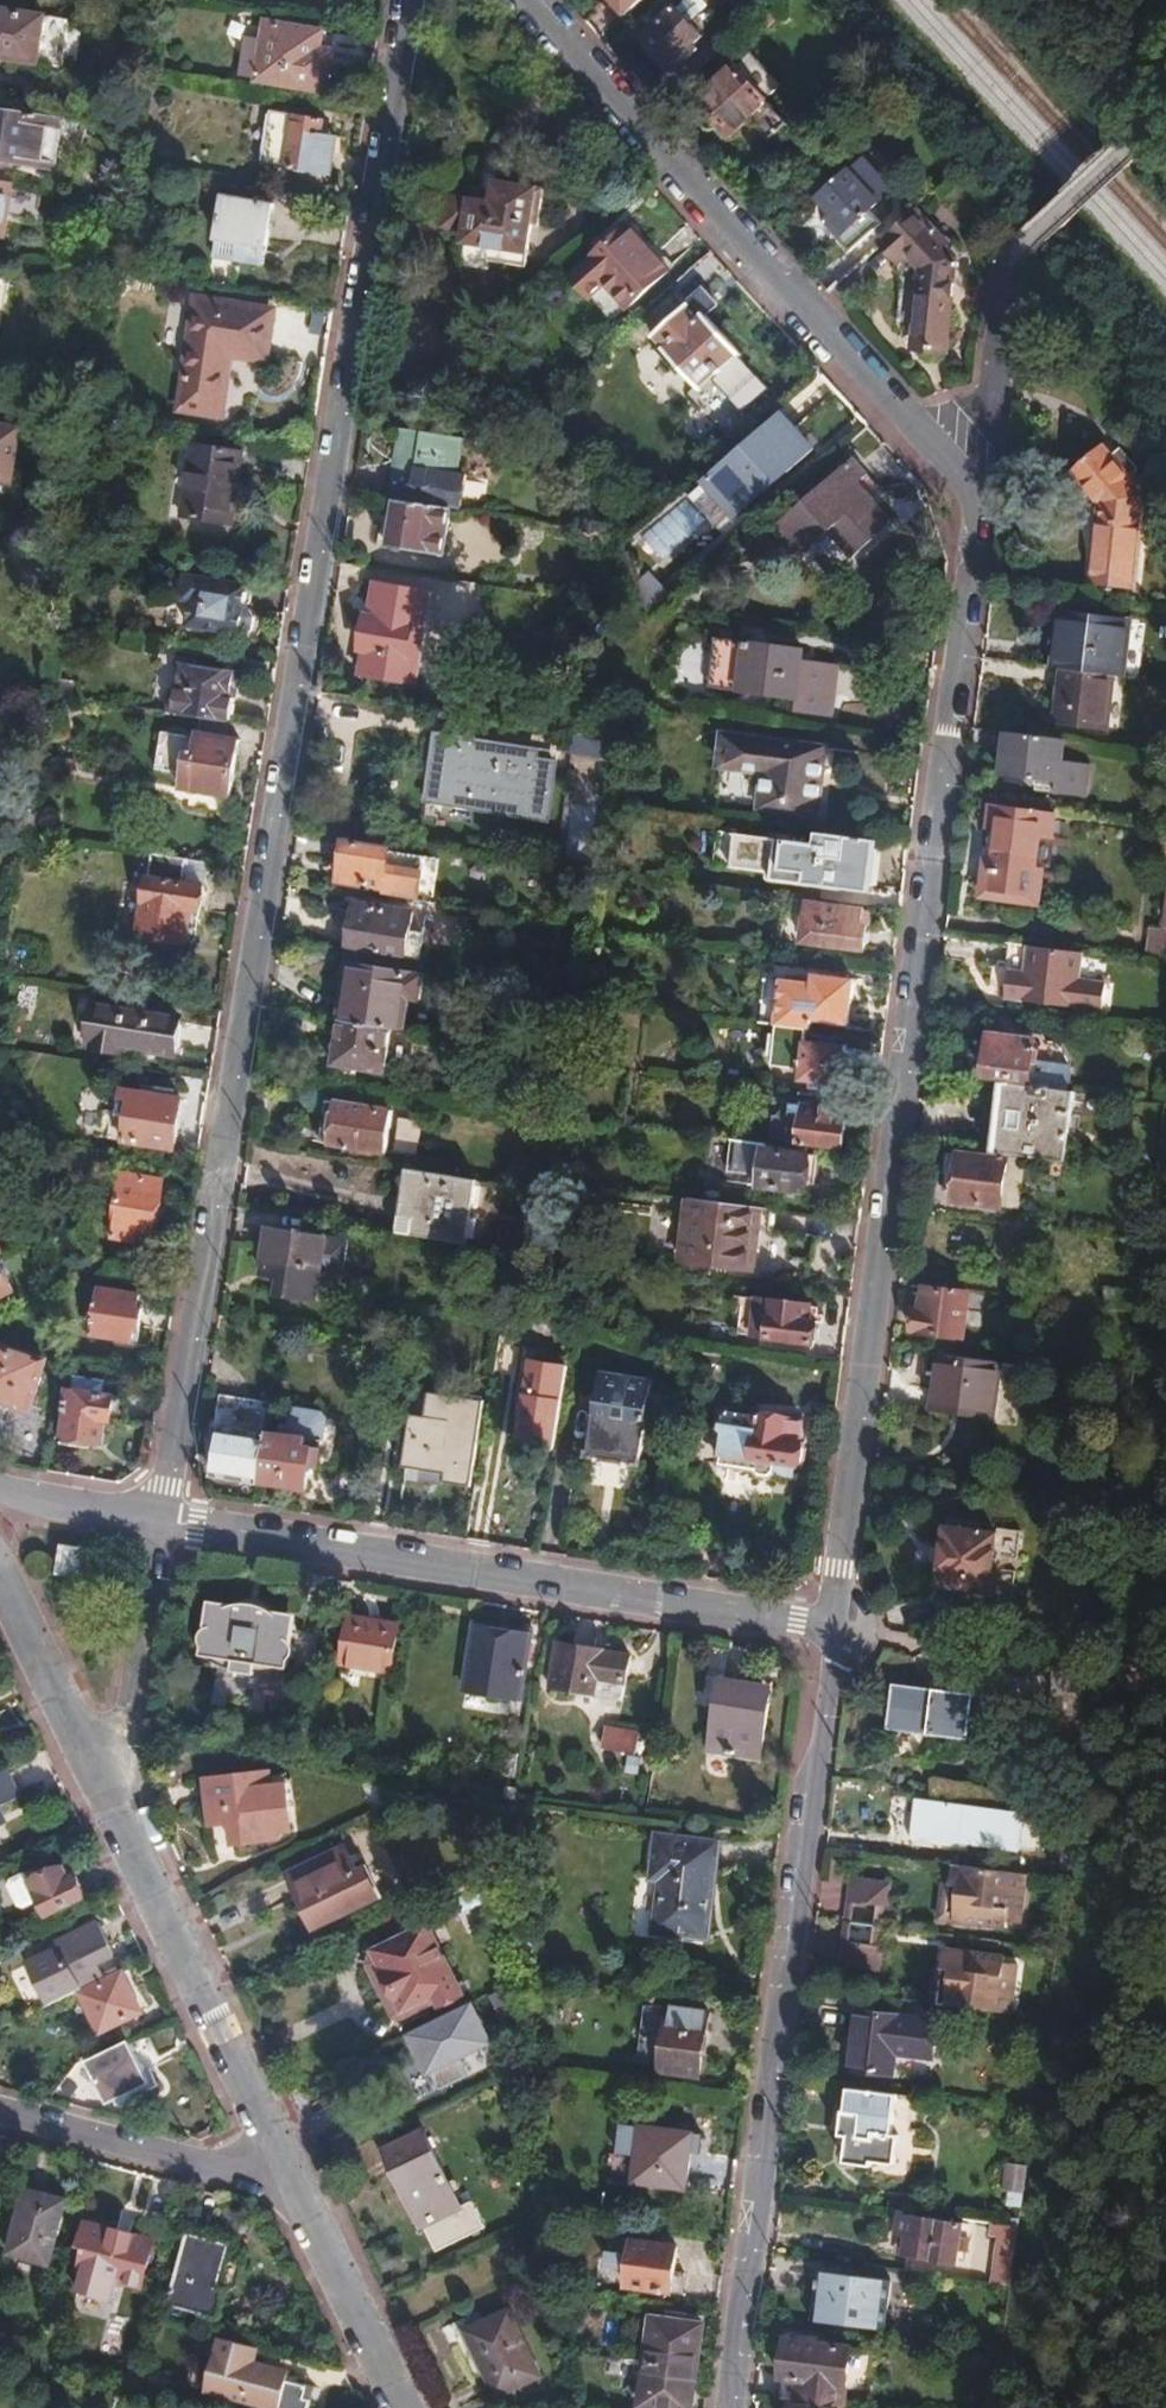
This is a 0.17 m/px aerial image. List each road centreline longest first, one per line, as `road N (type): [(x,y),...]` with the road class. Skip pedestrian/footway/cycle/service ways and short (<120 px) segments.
road 1 (residential): [(839,1633),(982,501),(530,0)]
road 2 (residential): [(409,0),(156,1518)]
road 3 (residential): [(727,2407),(839,1633)]
road 4 (residential): [(839,1633),(156,1518)]
road 5 (residential): [(110,1810),(283,2187)]
road 6 (track): [(985,430),(1006,266),(1165,114)]
road 7 (residential): [(110,1810),(156,1518)]
road 8 (residential): [(0,2114),(283,2187)]
road 9 (residential): [(0,1583),(110,1810)]
road 10 (residential): [(283,2187),(398,2407)]
road 11 (residential): [(156,1518),(0,1487)]

